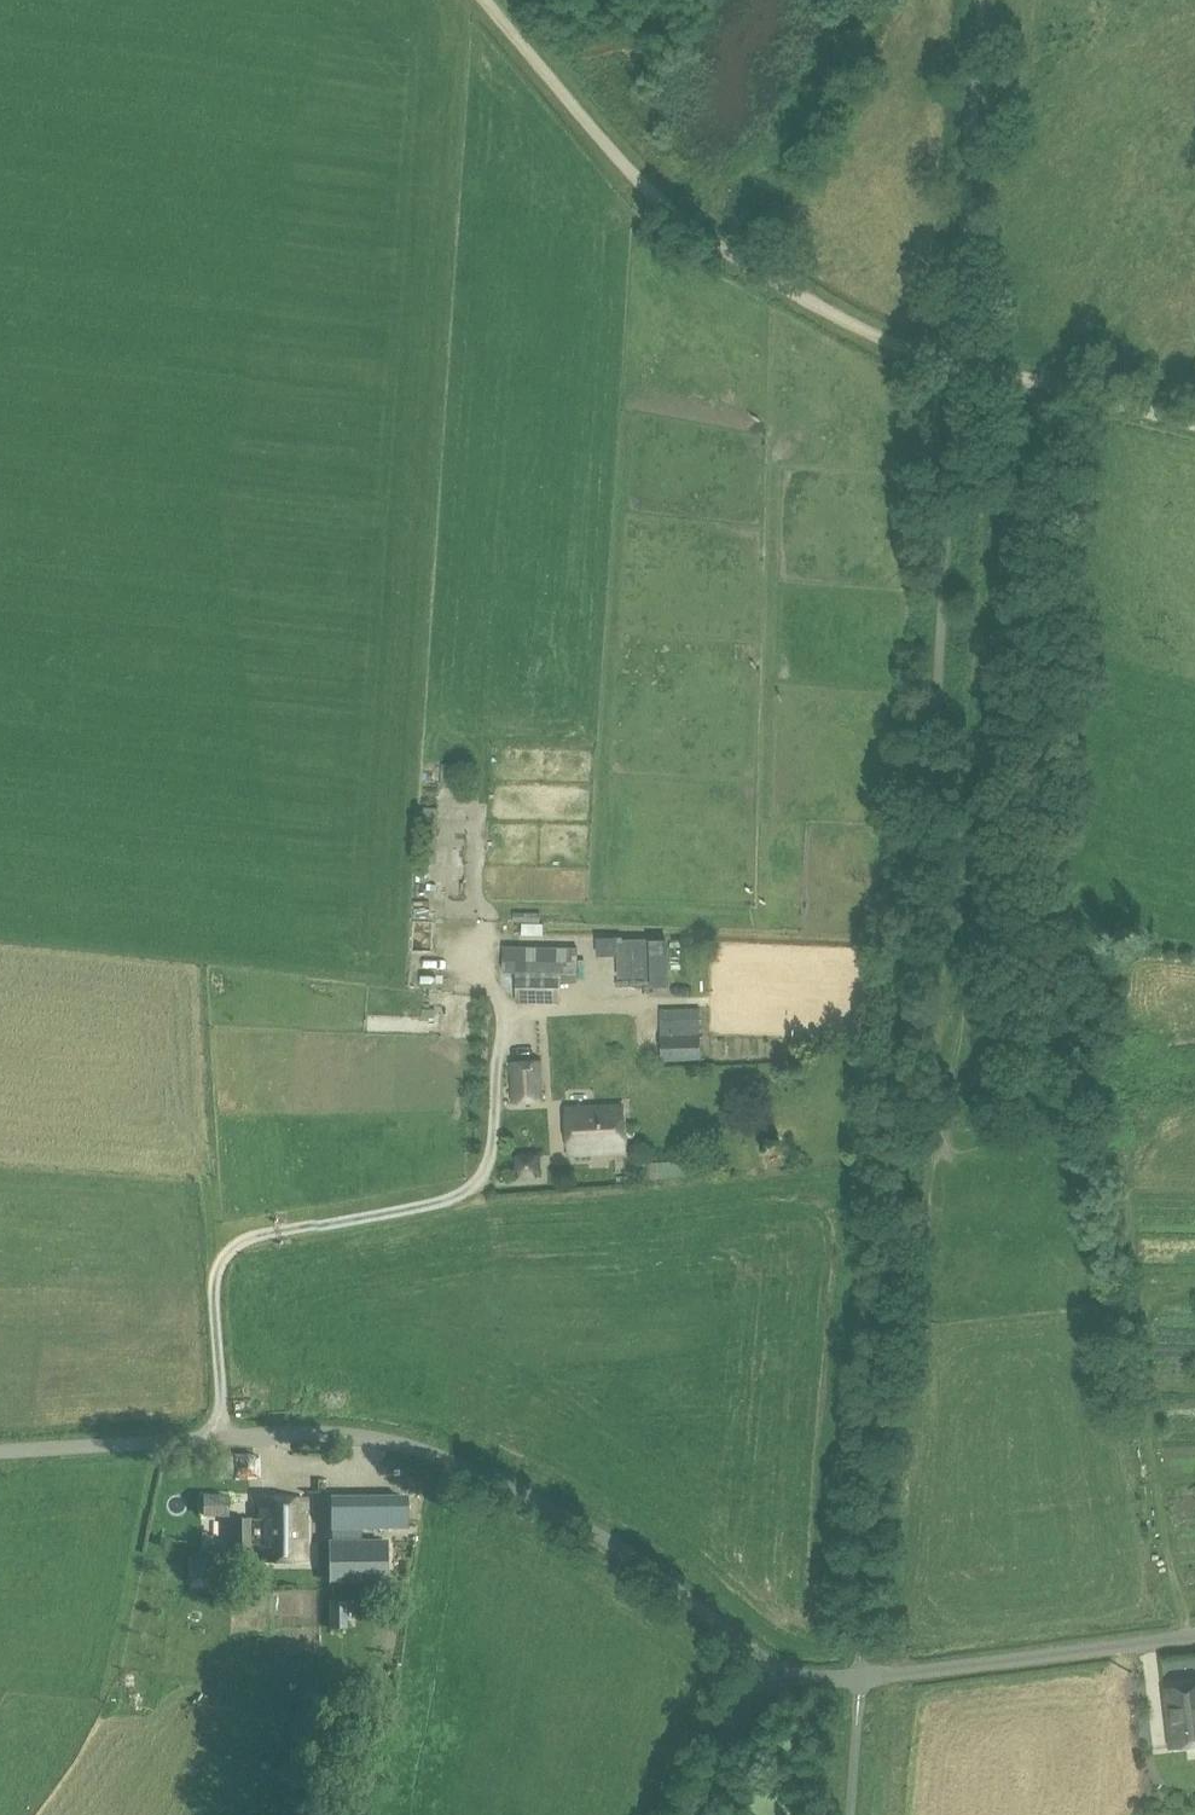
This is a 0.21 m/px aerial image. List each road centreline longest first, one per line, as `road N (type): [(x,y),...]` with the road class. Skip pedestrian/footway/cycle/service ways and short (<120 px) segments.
road 1 (track): [(479,0),(608,147),(716,239),(837,316),(957,364),(1194,425)]
road 2 (unclassified): [(781,1671),(613,1550),(452,1468),(357,1439),(191,1440),(0,1457)]
road 3 (unclassified): [(1194,1639),(858,1679),(781,1671)]
road 4 (unclassified): [(703,1814),(739,1732),(781,1671)]

